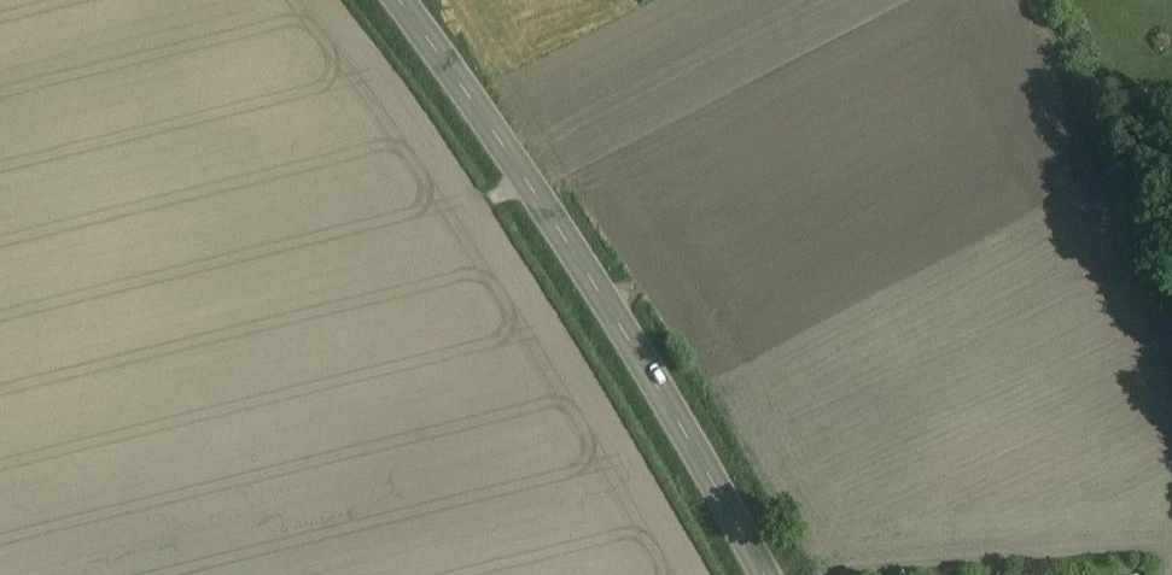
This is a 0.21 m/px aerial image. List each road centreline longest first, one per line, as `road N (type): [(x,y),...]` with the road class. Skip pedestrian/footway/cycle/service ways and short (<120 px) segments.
road 1 (tertiary): [(766,574),(663,388),(398,0)]

